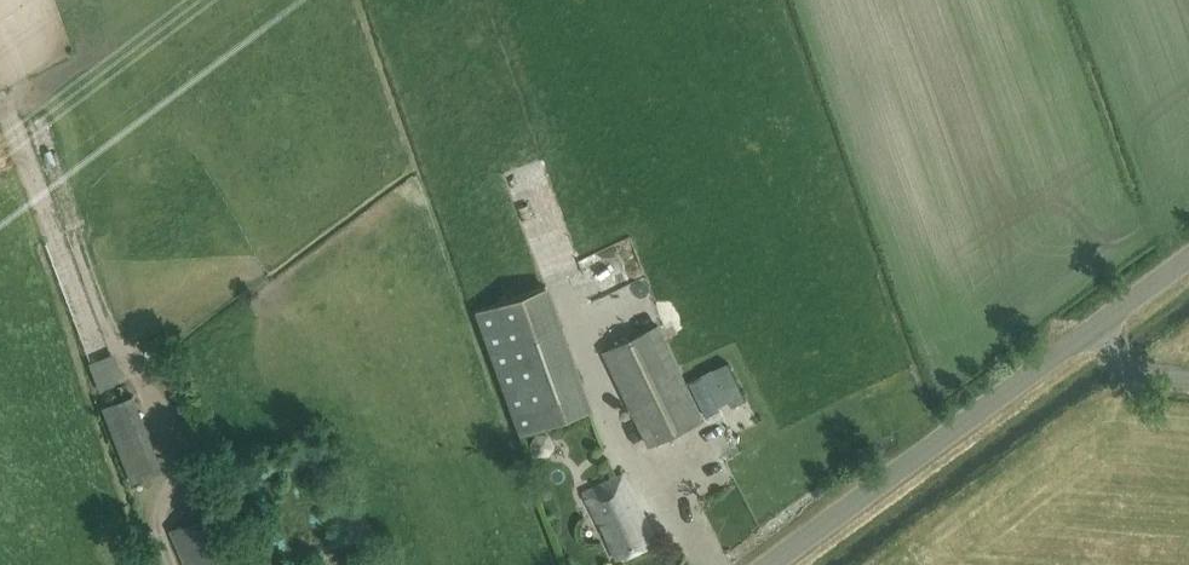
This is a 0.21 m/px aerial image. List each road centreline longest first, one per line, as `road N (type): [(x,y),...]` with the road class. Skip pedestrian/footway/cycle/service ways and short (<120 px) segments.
road 1 (unclassified): [(767,564),(1188,257)]

